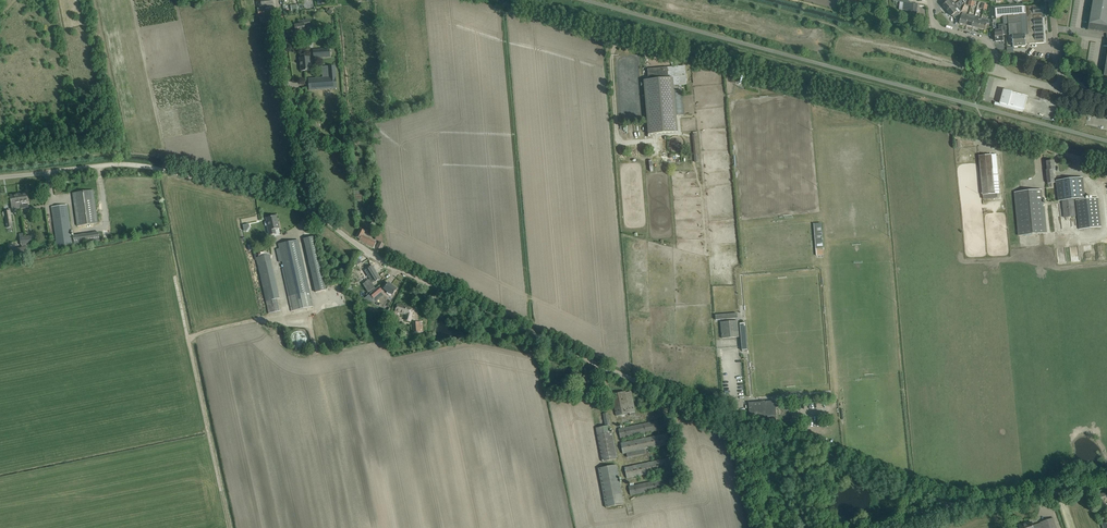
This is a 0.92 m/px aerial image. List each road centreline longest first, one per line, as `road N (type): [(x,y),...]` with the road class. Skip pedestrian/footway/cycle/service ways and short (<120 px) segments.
road 1 (unclassified): [(949,502),(656,390),(364,250),(313,206),(278,0)]
road 2 (unclassified): [(1106,164),(500,0)]
road 3 (track): [(313,206),(136,164),(63,170)]
road 4 (unclassified): [(949,502),(1106,483)]

